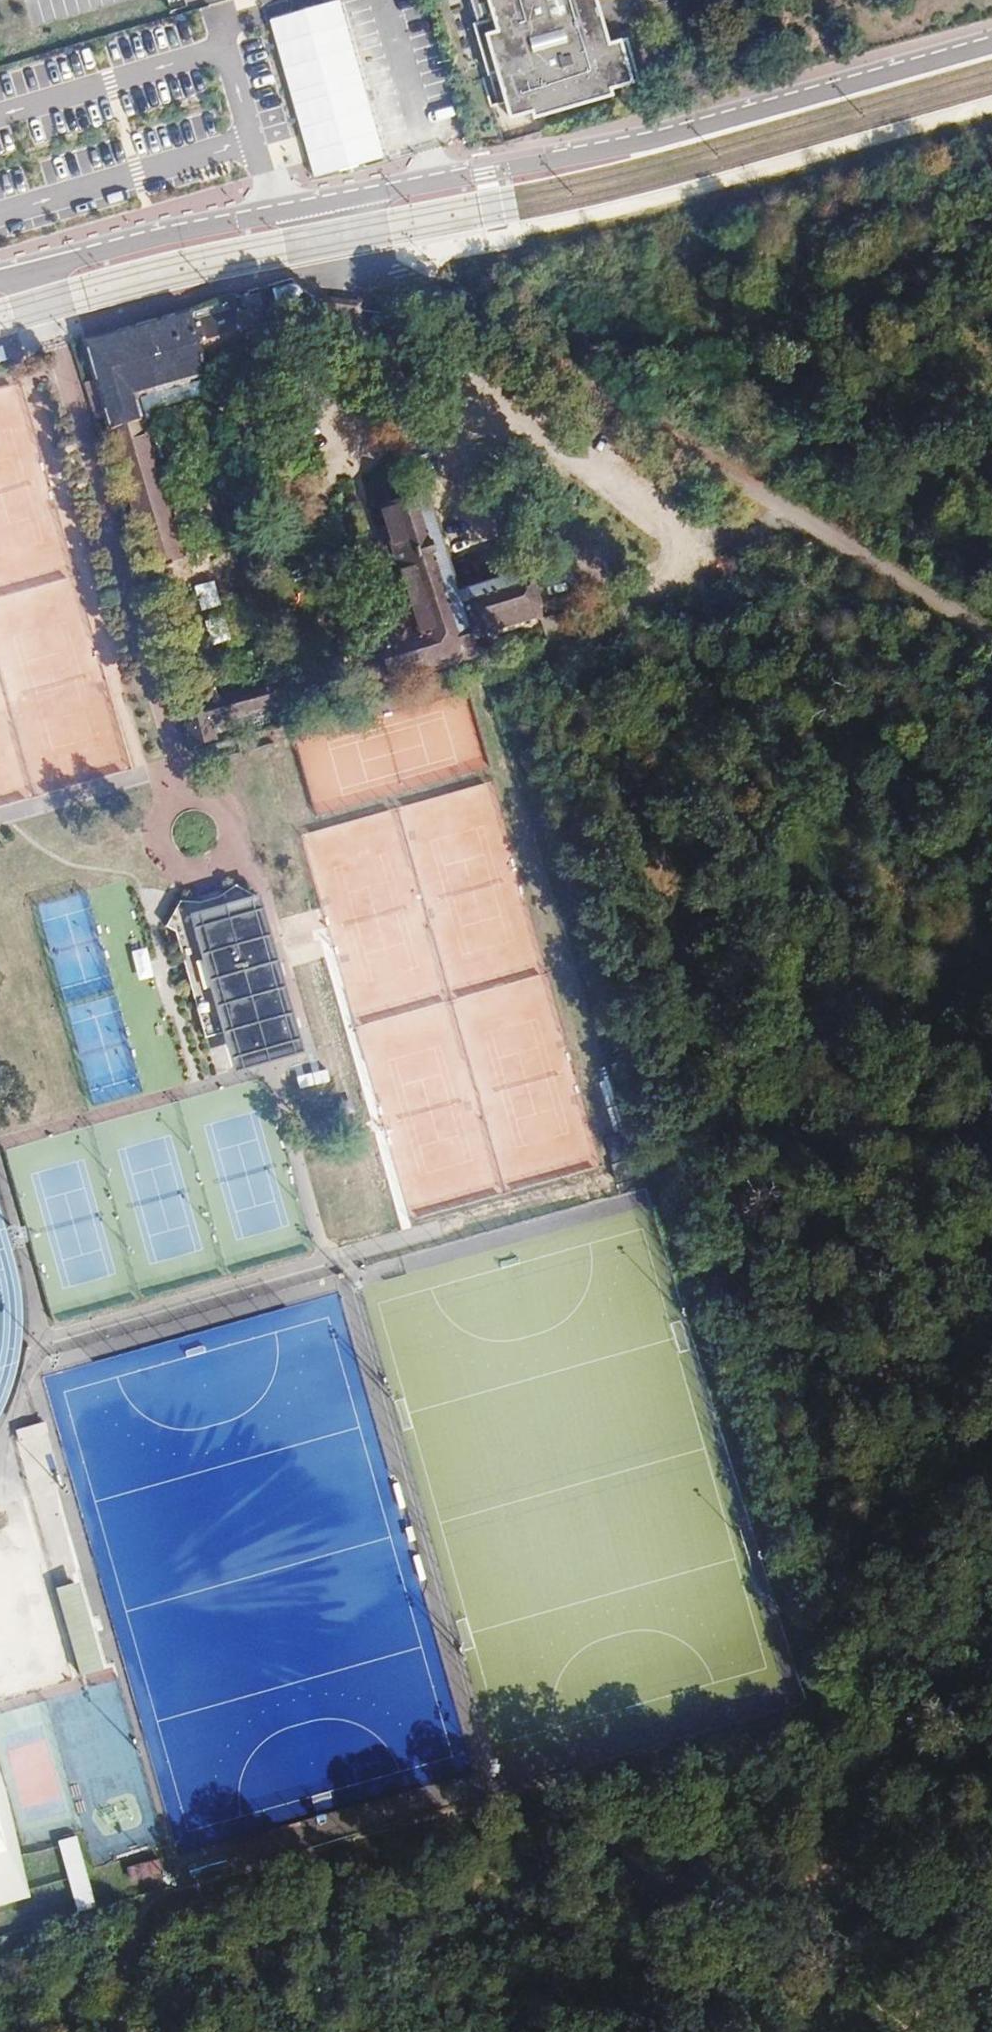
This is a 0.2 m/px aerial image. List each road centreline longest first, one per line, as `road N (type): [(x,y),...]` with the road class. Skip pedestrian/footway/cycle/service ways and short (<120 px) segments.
road 1 (unclassified): [(0,277),(203,227),(622,147),(991,46)]
road 2 (track): [(814,1716),(911,2031)]
road 3 (track): [(108,2031),(144,1889)]

